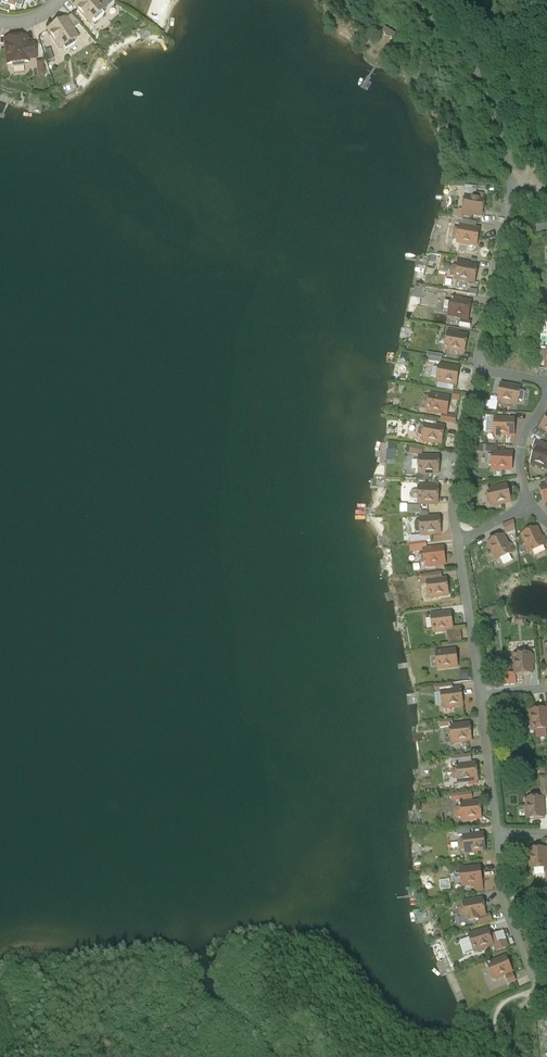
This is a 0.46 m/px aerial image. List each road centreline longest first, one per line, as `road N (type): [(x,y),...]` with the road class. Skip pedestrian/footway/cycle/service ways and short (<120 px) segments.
road 1 (residential): [(478,367),(455,493),(457,539)]
road 2 (residential): [(497,835),(507,914),(541,993)]
road 3 (residential): [(457,539),(480,695)]
road 4 (residential): [(480,695),(497,835)]
road 5 (residential): [(503,230),(478,367)]

